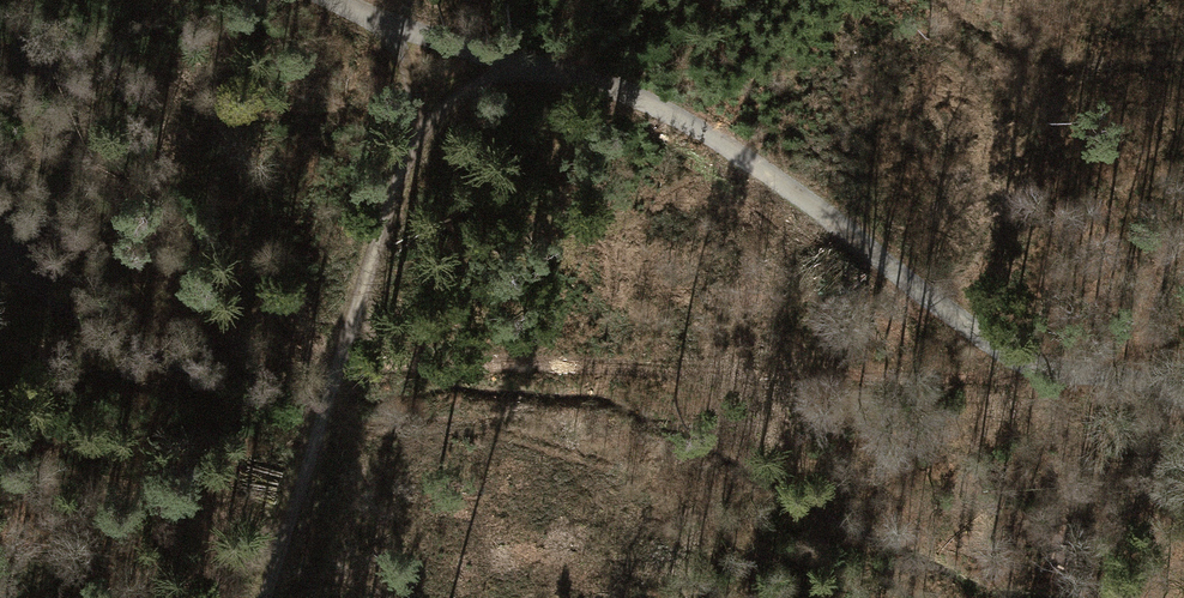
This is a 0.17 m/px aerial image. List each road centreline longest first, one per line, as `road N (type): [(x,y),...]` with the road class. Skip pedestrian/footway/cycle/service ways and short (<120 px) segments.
road 1 (track): [(410,153),(465,98),(510,76),(550,68),(606,85),(741,156),(1016,358),(1050,372),(1183,396)]
road 2 (track): [(1050,372),(338,358)]
road 3 (track): [(264,597),(410,153)]
road 4 (track): [(342,0),(385,18),(399,45),(415,112),(410,153)]
road 5 (track): [(385,18),(550,68)]

